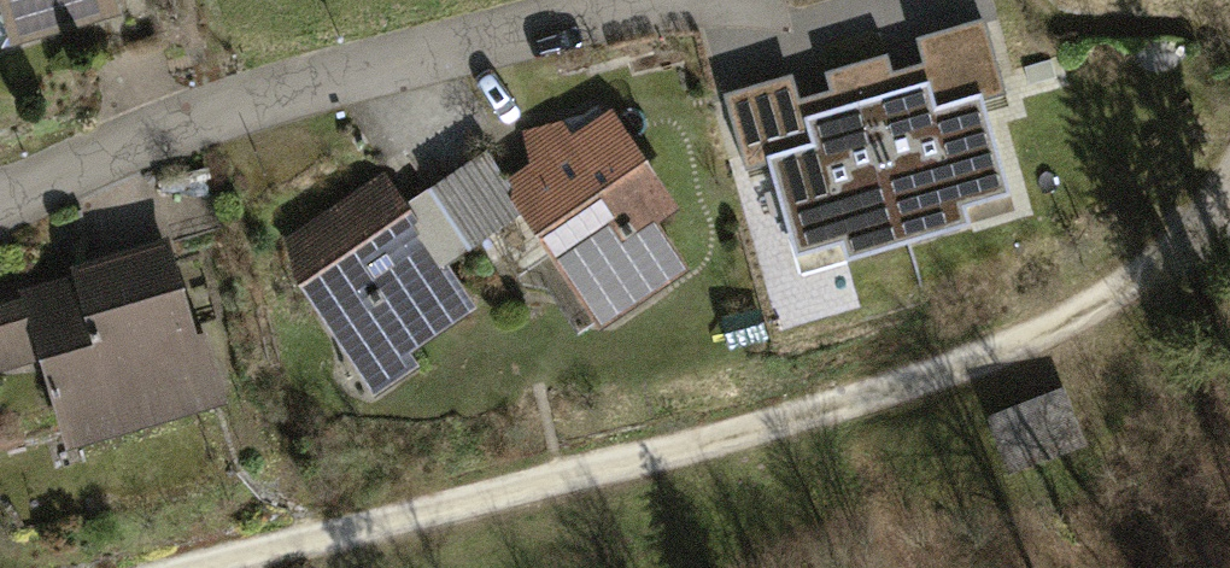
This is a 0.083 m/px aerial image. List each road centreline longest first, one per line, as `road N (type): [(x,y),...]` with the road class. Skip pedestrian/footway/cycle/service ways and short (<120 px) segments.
road 1 (track): [(1119,298),(787,424),(199,567)]
road 2 (residential): [(645,0),(146,123),(0,202)]
road 3 (track): [(1119,298),(1229,182)]

